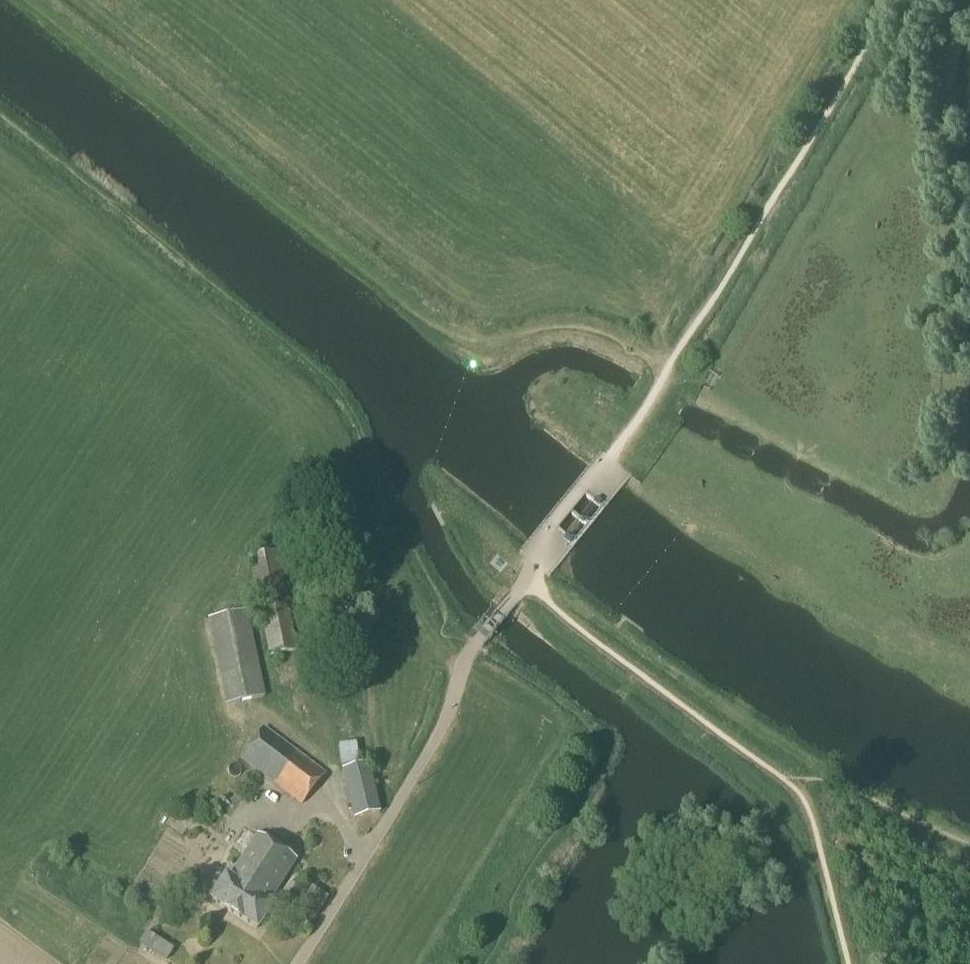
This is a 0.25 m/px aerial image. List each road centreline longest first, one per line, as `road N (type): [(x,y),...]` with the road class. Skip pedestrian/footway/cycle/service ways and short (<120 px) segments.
road 1 (track): [(40,0),(473,332),(594,325),(671,363)]
road 2 (track): [(0,126),(330,403),(409,564),(472,652)]
road 3 (unclassified): [(297,963),(445,725),(472,652),(525,581),(528,559),(599,468)]
road 4 (track): [(889,0),(599,468)]
road 5 (track): [(528,572),(795,753)]

